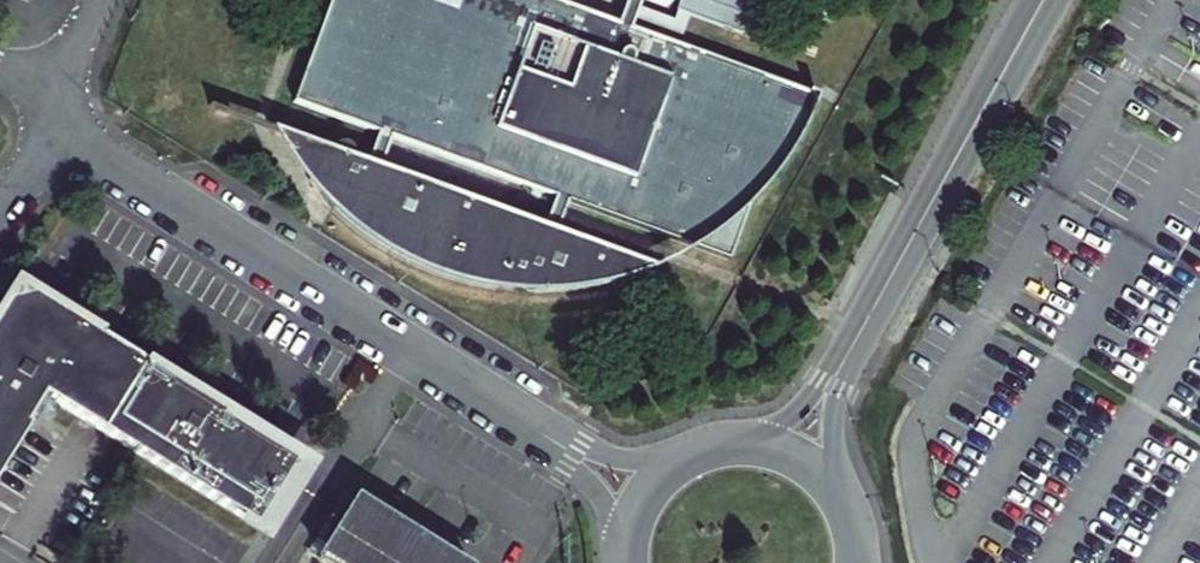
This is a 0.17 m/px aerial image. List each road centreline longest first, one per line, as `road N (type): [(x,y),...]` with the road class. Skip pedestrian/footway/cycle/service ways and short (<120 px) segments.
road 1 (residential): [(54,106),(113,167),(501,408)]
road 2 (residential): [(1044,0),(871,311)]
road 3 (residential): [(699,454),(624,459),(501,408)]
road 4 (residential): [(501,408),(583,473),(630,557)]
road 5 (residential): [(871,311),(802,404),(741,445)]
road 6 (residential): [(832,489),(836,408),(871,311)]
road 7 (tertiary): [(699,454),(649,495),(630,557)]
road 8 (unclassified): [(0,218),(54,106)]

